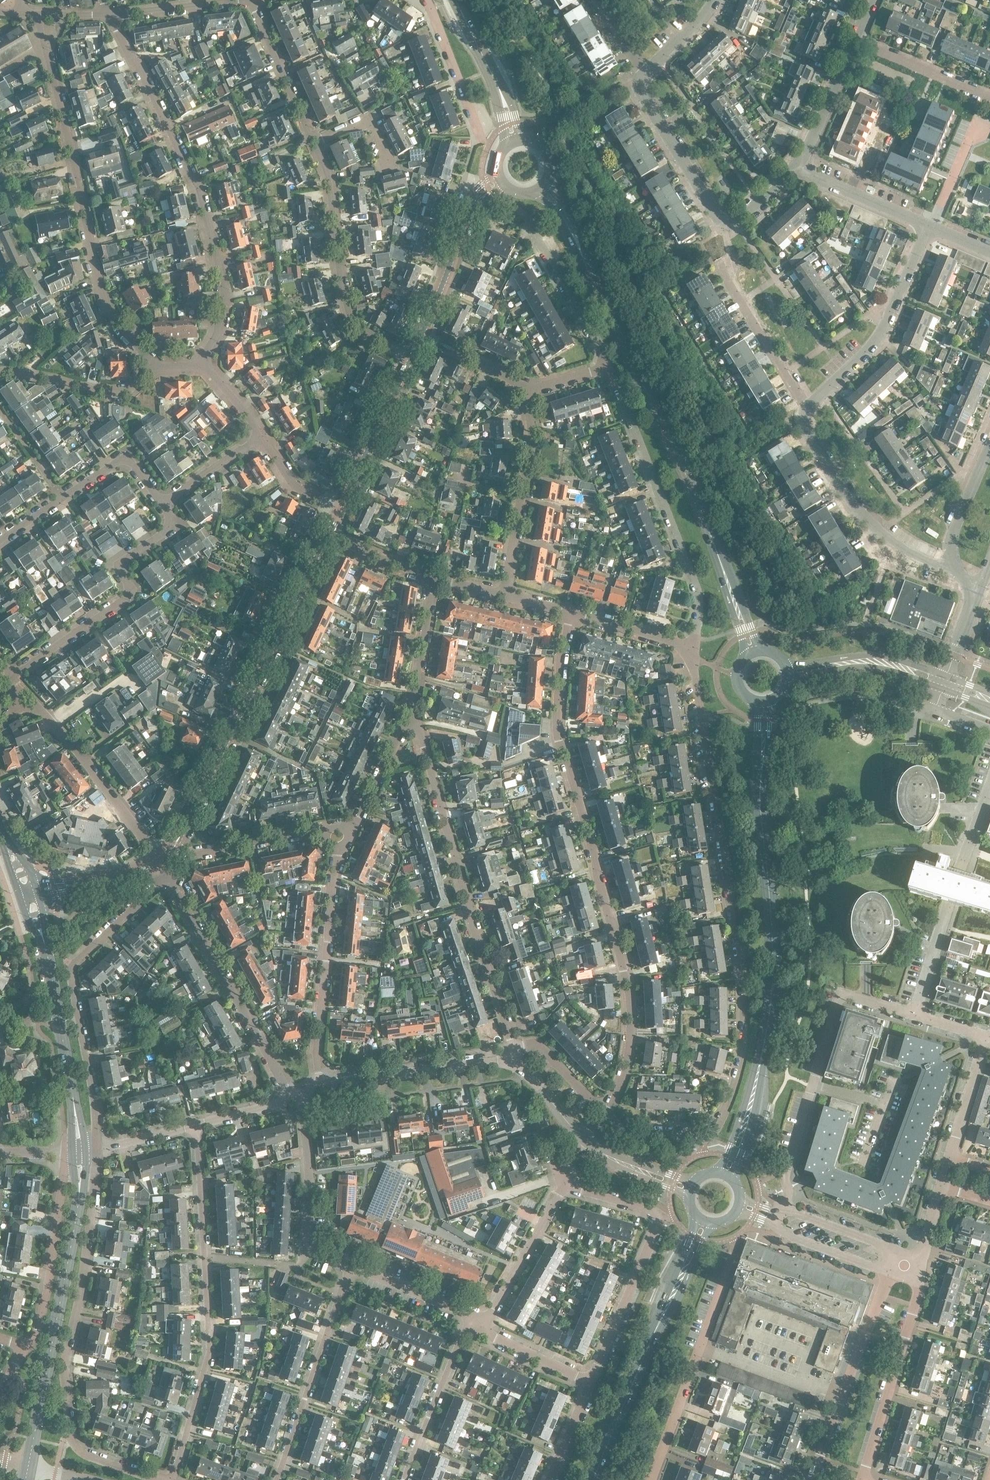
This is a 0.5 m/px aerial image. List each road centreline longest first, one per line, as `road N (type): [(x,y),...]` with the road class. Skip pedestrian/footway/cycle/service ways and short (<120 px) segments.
road 1 (residential): [(607,1111),(628,1069),(634,1031),(629,977),(558,743),(557,675),(571,612)]
road 2 (residential): [(703,1140),(734,1094),(746,1042),(694,649)]
road 3 (residential): [(410,357),(346,325),(331,178),(248,0)]
road 4 (residential): [(160,1479),(78,1448),(69,1436),(64,1367),(98,1149)]
road 5 (residential): [(202,359),(225,291),(199,188),(110,15)]
road 6 (residential): [(147,363),(107,312),(39,14)]
road 7 (residential): [(172,1479),(209,1350),(196,1125)]
road 8 (residential): [(505,1042),(412,723)]
road 9 (secondary): [(27,1466),(68,1273),(81,1151)]
road 10 (secondary): [(717,555),(587,268)]
road 11 (residential): [(98,1149),(71,969),(167,878)]
road 12 (unclassified): [(190,818),(324,539)]
road 13 (residential): [(915,1015),(841,992),(785,1173),(782,1211)]
road 14 (residential): [(694,649),(696,587),(609,366)]
road 15 (secondary): [(755,1093),(772,994),(760,796)]
road 16 (residential): [(591,1384),(658,1218),(563,1182)]
road 17 (residential): [(12,676),(133,592),(113,564),(171,523),(160,508)]
road 18 (residential): [(795,166),(738,219),(722,220),(642,93),(643,74)]
road 19 (residential): [(291,1098),(167,878)]
road 20 (residential): [(320,1085),(316,1054),(345,841)]
road 21 (residential): [(960,575),(895,543),(858,510),(803,424),(806,408)]
road 22 (residential): [(277,1479),(350,1265)]
road 23 (residential): [(806,408),(885,334),(930,226)]
road 24 (residential): [(812,1479),(889,1272)]
road 25 (residential): [(725,1278),(652,1479)]
road 26 (residential): [(503,595),(532,435),(522,393)]
road 27 (residential): [(861,1479),(920,1283)]
road 28 (residential): [(65,1153),(47,1291),(27,1347)]
road 29 (residential): [(320,1085),(512,1058)]
road 30 (residential): [(345,841),(317,834),(201,855),(167,878)]
road 31 (residential): [(152,857),(42,710)]
road 32 (residential): [(405,1479),(470,1314)]
road 33 (unclassified): [(335,515),(410,357)]
road 34 (residential): [(518,1266),(401,1220),(416,1177)]
road 35 (tertiary): [(946,676),(880,655),(784,663)]
road 36 (residential): [(609,366),(527,223)]
road 37 (residential): [(147,363),(118,395),(0,371)]
road 38 (tertiary): [(786,684),(873,668),(942,688)]
road 39 (residential): [(806,408),(723,271)]
road 40 (secondary): [(594,1479),(654,1333)]
road 41 (residential): [(482,140),(426,0)]
road 42 (residential): [(930,226),(795,166)]
road 43 (residential): [(412,723),(429,579)]
road 44 (residential): [(989,438),(952,535),(960,575)]
road 45 (residential): [(989,95),(856,39)]
road 46 (residential): [(795,166),(856,39)]
road 47 (residential): [(160,508),(121,456),(61,498)]
road 48 (residential): [(412,723),(398,734),(345,841)]
road 49 (unclassified): [(421,335),(468,209)]
road 50 (secondary): [(81,1151),(59,1022)]
road 51 (residential): [(470,1314),(350,1265)]
road 52 (residential): [(607,1111),(534,1042),(505,1042)]
road 53 (residential): [(694,649),(571,612)]
road 54 (residential): [(950,1158),(986,1036)]
road 55 (residential): [(350,1265),(304,1252),(308,1174)]
road 56 (secondary): [(654,1333),(714,1224)]
road 57 (secondary): [(700,1219),(654,1333)]
road 58 (residential): [(160,508),(258,436)]
road 59 (residential): [(897,1250),(782,1211)]
road 60 (residential): [(776,1228),(889,1272)]
road 61 (residential): [(591,1384),(483,1330)]

